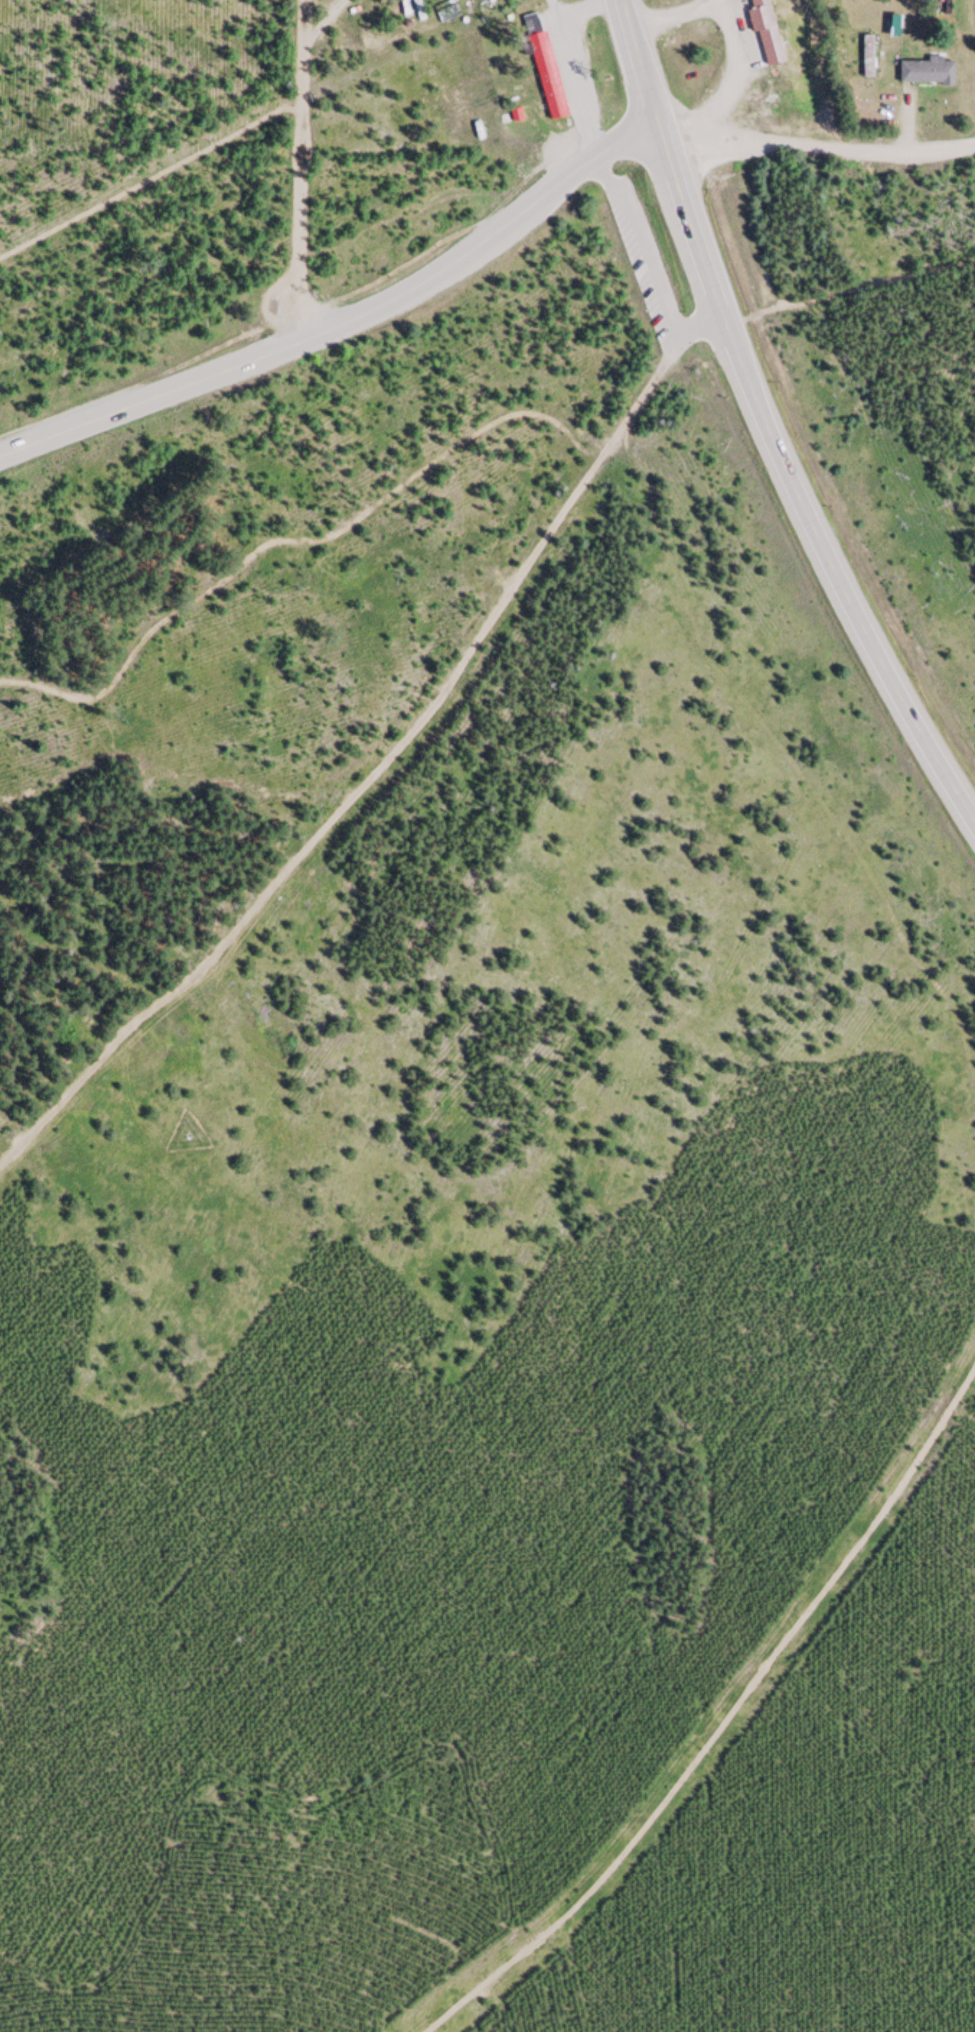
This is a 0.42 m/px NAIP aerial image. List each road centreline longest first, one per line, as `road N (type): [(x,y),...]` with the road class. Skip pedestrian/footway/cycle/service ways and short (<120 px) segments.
road 1 (track): [(0,1162),(250,911),(410,732),(669,357)]
road 2 (primary): [(623,0),(719,326),(870,637),(974,820)]
road 3 (track): [(430,2031),(570,1914),(693,1765),(874,1521),(974,1359)]
road 4 (tertiary): [(0,456),(303,343),(388,303),(655,118)]
road 5 (track): [(719,326),(974,263)]

